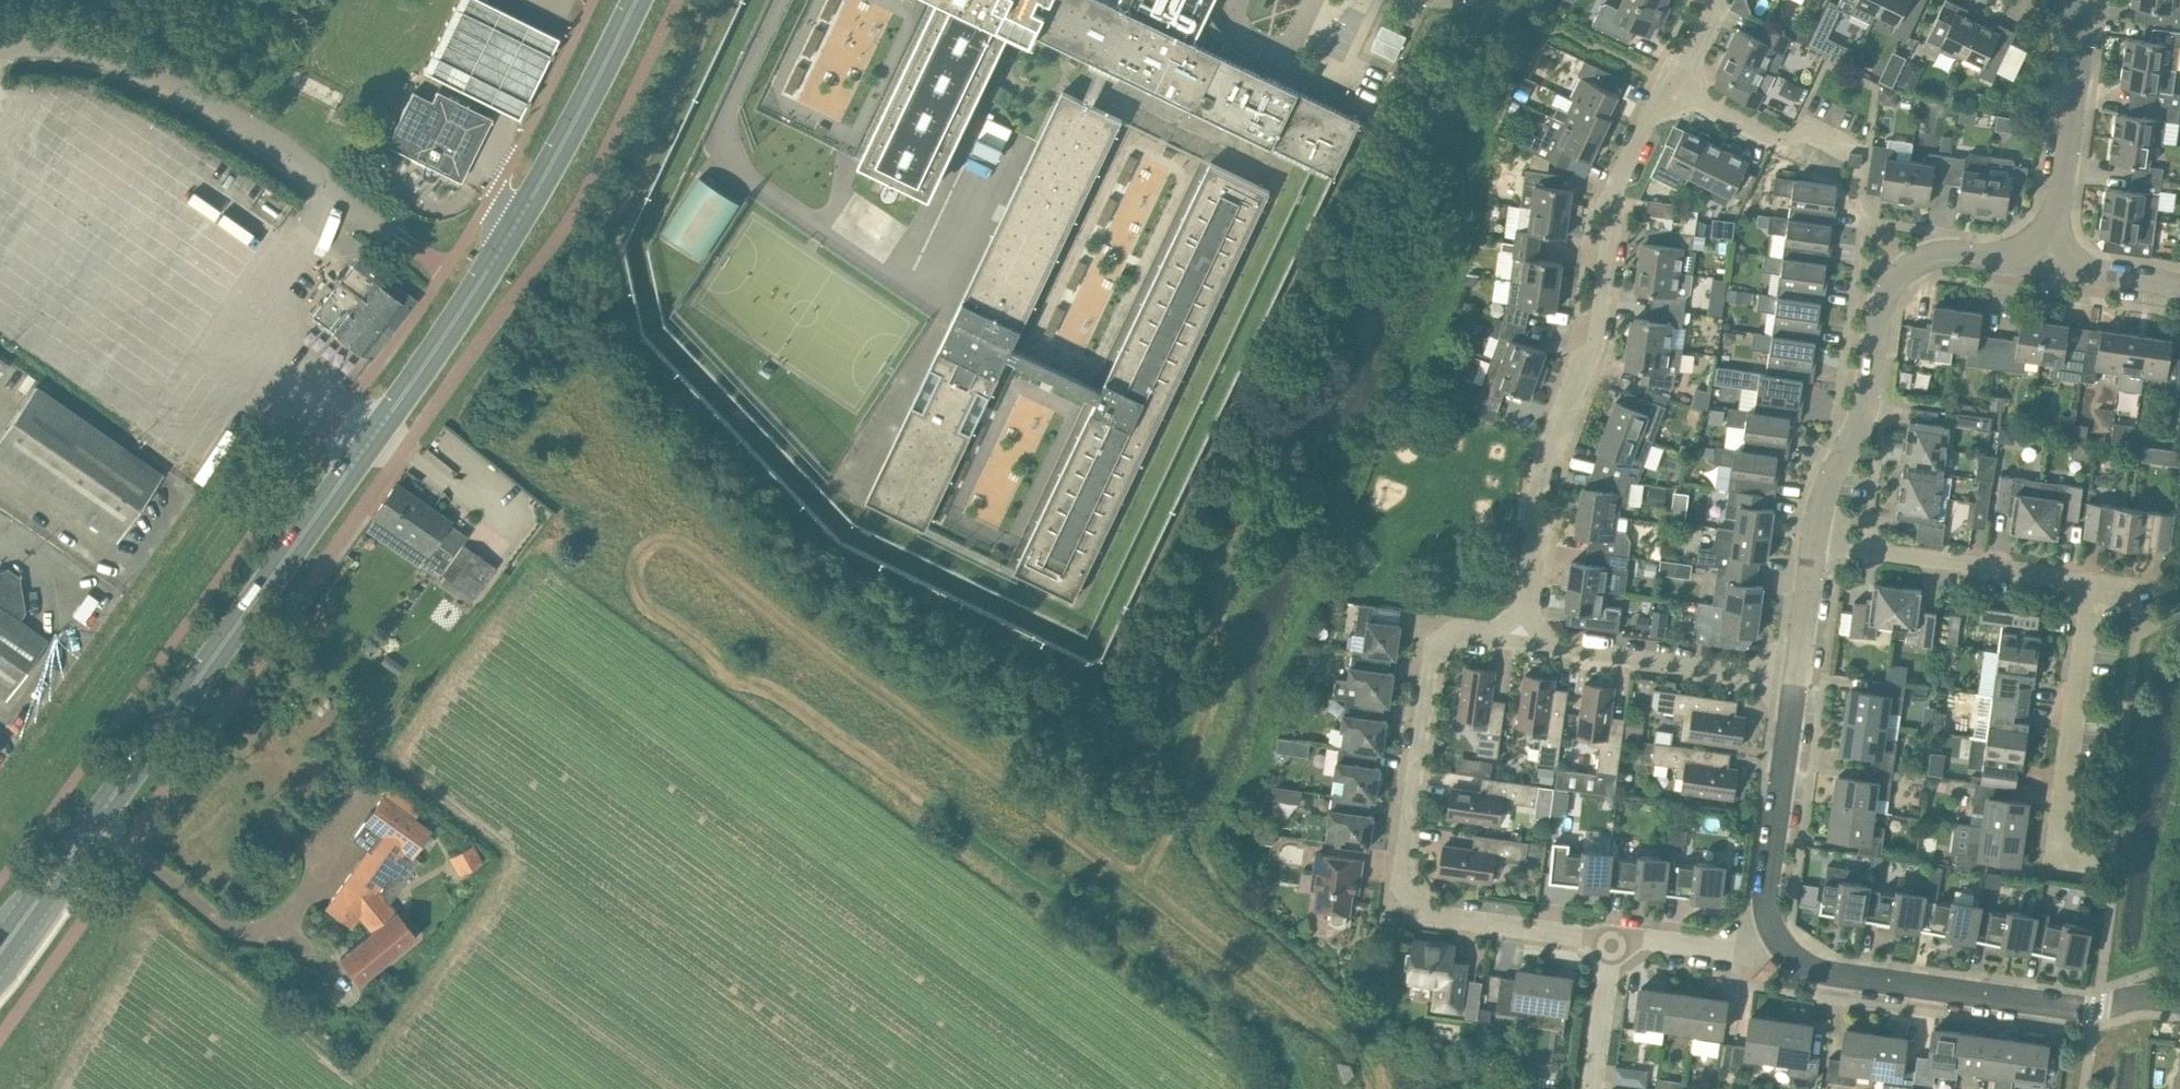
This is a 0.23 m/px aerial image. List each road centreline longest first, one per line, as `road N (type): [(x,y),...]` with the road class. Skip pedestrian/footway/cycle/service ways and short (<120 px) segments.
road 1 (primary): [(0,948),(479,283),(636,0)]
road 2 (residential): [(1526,641),(1550,446),(1597,347),(1616,189),(1669,81),(1682,86)]
road 3 (residential): [(1617,938),(1434,917),(1401,874),(1432,654),(1463,631),(1526,641)]
road 4 (residential): [(2053,265),(1940,252),(1905,265),(1889,301),(1868,402),(1822,491),(1811,539)]
road 5 (unclassified): [(384,224),(238,118),(130,58),(66,38),(26,34),(0,42)]
road 6 (residential): [(1778,946),(1823,972),(2097,1011),(2145,998),(2179,1002)]
road 7 (residential): [(2099,584),(1811,539)]
road 8 (residential): [(1526,641),(1798,677)]
road 9 (residential): [(1798,677),(1768,885),(1778,946)]
road 10 (residential): [(2061,853),(2099,584)]
road 11 (residential): [(2053,265),(2082,34)]
road 12 (residential): [(1840,144),(1775,134),(1682,86)]
road 13 (residential): [(1778,946),(1737,951),(1617,938)]
road 14 (residential): [(1594,1088),(1617,938)]
road 15 (residential): [(1811,539),(1798,677)]
road 16 (residential): [(2179,284),(2053,265)]

